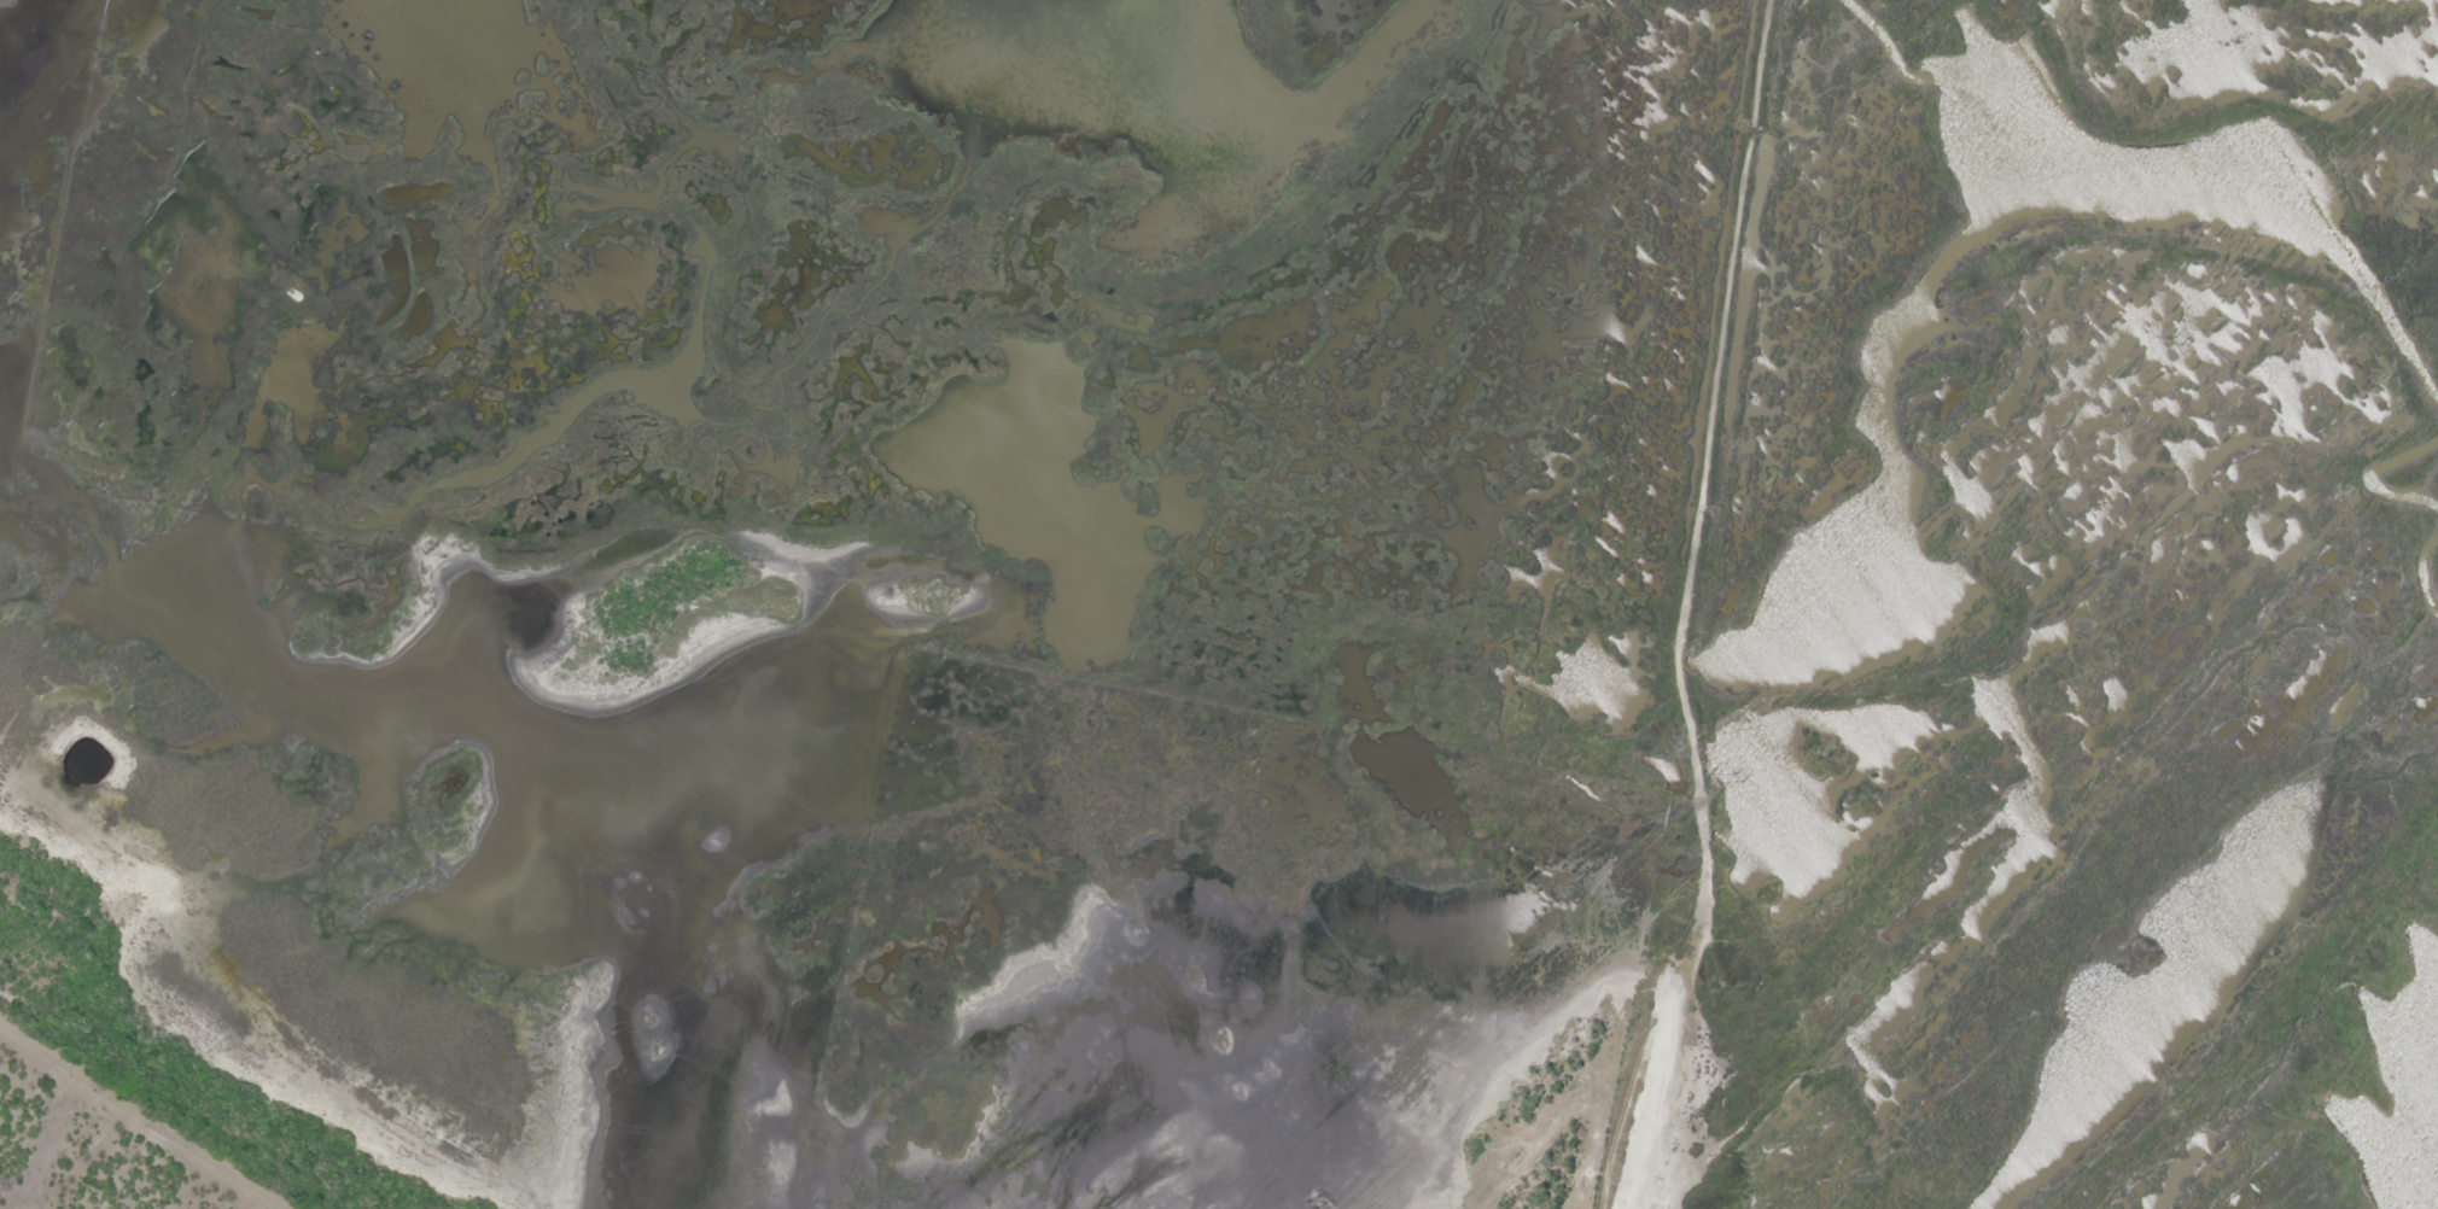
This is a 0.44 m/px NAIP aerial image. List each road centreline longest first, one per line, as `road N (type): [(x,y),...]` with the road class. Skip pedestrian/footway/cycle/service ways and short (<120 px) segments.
road 1 (residential): [(1606,1208),(1708,976),(1708,865),(1698,849)]

